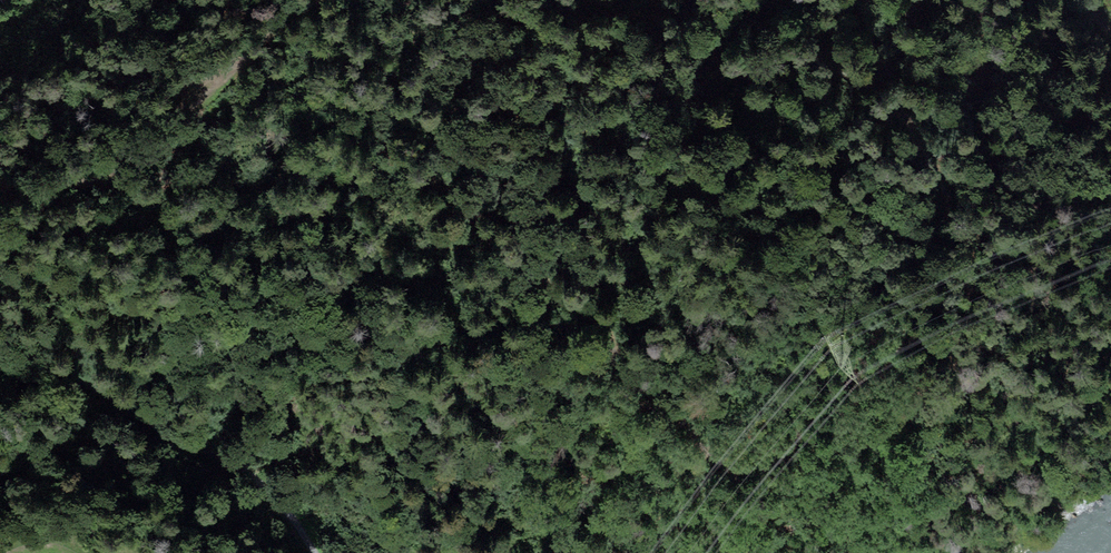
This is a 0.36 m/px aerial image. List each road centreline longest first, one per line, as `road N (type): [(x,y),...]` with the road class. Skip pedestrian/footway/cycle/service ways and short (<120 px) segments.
road 1 (track): [(0,225),(31,190),(54,183),(278,189),(315,185),(370,163),(411,170),(566,296),(711,454),(751,475),(773,467),(822,403),(903,348)]
road 2 (trunk): [(0,2),(333,552)]
road 3 (track): [(949,197),(898,109),(868,85),(812,56),(788,57),(744,77),(698,47),(674,16),(624,14),(597,0)]
road 4 (track): [(0,363),(47,360),(217,456),(259,485),(313,552)]
road 5 (track): [(317,0),(200,110),(79,181)]

